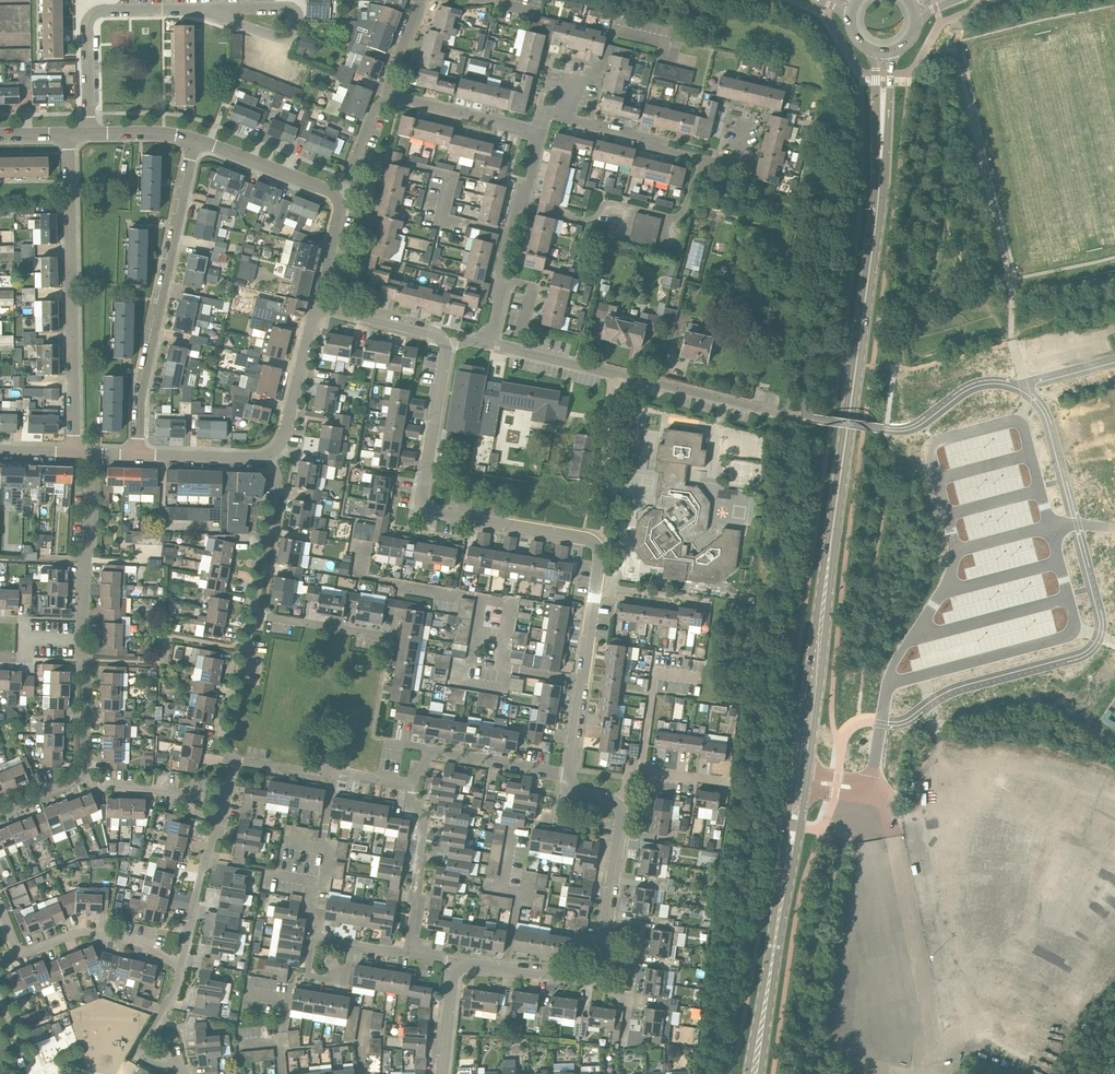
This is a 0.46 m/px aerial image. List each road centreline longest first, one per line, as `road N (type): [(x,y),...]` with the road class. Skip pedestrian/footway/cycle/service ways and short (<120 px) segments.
road 1 (secondary): [(755,1073),(873,253),(883,53)]
road 2 (residential): [(569,775),(599,552),(582,537),(424,507),(445,344)]
road 3 (residential): [(137,455),(141,385),(196,139)]
road 4 (residential): [(74,454),(69,134)]
road 5 (residential): [(785,413),(490,343)]
road 6 (residential): [(429,750),(374,736),(391,638),(253,613)]
road 7 (residential): [(90,133),(93,15),(205,9)]
road 8 (residential): [(564,116),(738,164),(748,120)]
road 9 (residential): [(490,343),(540,131)]
road 10 (residential): [(80,639),(92,454)]
road 11 (residential): [(205,9),(286,7),(298,15),(283,38),(232,21)]
road 12 (residential): [(412,785),(237,761)]
road 13 (residential): [(592,973),(601,959),(620,828),(616,802)]
road 14 (residential): [(183,965),(143,943),(94,931),(19,952)]
road 15 (residential): [(412,953),(422,842),(412,785)]
road 16 (residential): [(253,613),(277,483),(269,455)]
road 17 (residential): [(269,455),(283,441),(318,304)]
road 18 (residential): [(387,97),(540,131)]
road 19 (residential): [(223,820),(194,813),(181,797),(78,775)]
road 20 (residential): [(237,761),(229,746),(253,613)]
road 21 (residential): [(336,198),(196,139)]
road 22 (residential): [(183,965),(202,866),(223,820)]
road 23 (residential): [(184,1073),(148,1062),(142,1049),(183,965)]
road 24 (residential): [(569,775),(429,750)]
road 25 (residential): [(78,775),(85,660),(80,639)]
road 26 (residential): [(456,966),(592,973)]
road 27 (residential): [(445,344),(434,332),(318,304)]
road 28 (residential): [(729,782),(635,768),(616,802)]
road 29 (residential): [(269,455),(137,455)]

